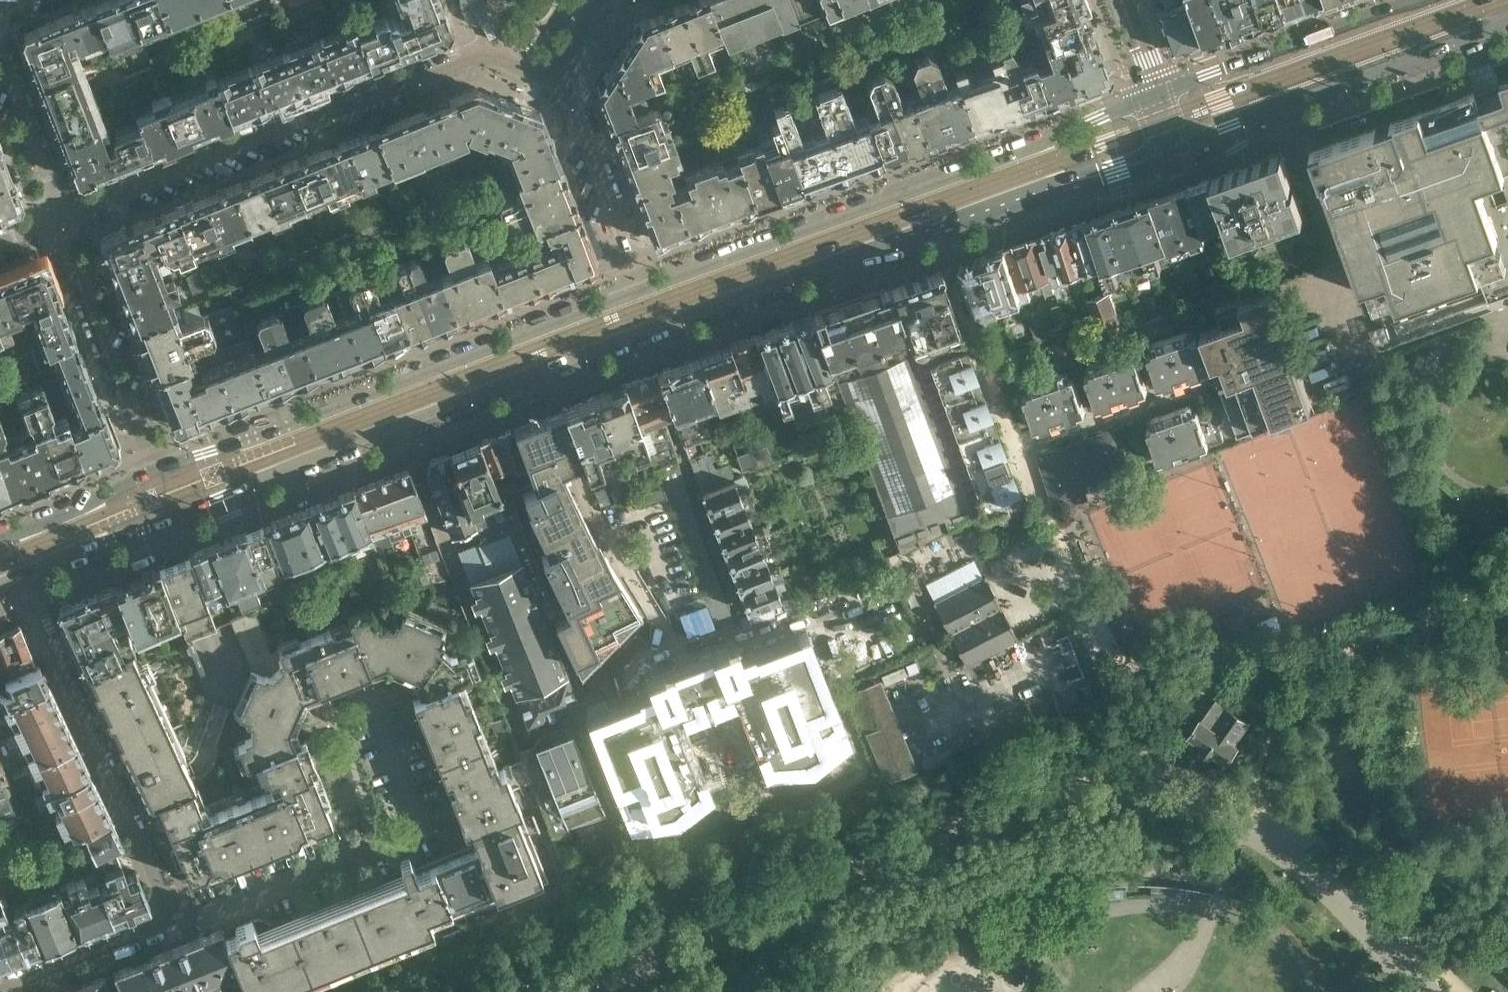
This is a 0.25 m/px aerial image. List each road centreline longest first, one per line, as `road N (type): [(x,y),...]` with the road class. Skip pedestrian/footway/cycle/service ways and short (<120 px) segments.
road 1 (secondary): [(163,525),(638,332),(938,227)]
road 2 (secondary): [(1157,97),(645,297)]
road 3 (residential): [(55,221),(474,55),(563,77)]
road 4 (residential): [(171,931),(387,849),(411,838),(420,820),(371,702),(356,696),(307,715),(247,692)]
road 5 (secondary): [(645,297),(154,469)]
road 6 (residential): [(171,931),(18,576)]
road 7 (secondary): [(1175,149),(1507,23)]
road 8 (residential): [(1040,501),(938,227)]
road 9 (secondary): [(1420,0),(1157,97)]
road 10 (residential): [(154,469),(55,221)]
road 11 (secondary): [(938,227),(1175,149)]
road 12 (residential): [(563,77),(645,297)]
road 13 (residential): [(163,525),(217,675),(247,692)]
road 14 (residential): [(0,51),(52,189),(55,221)]
road 15 (secondary): [(154,469),(0,538)]
road 16 (residential): [(26,991),(171,931)]
road 17 (secondary): [(18,576),(163,525)]

